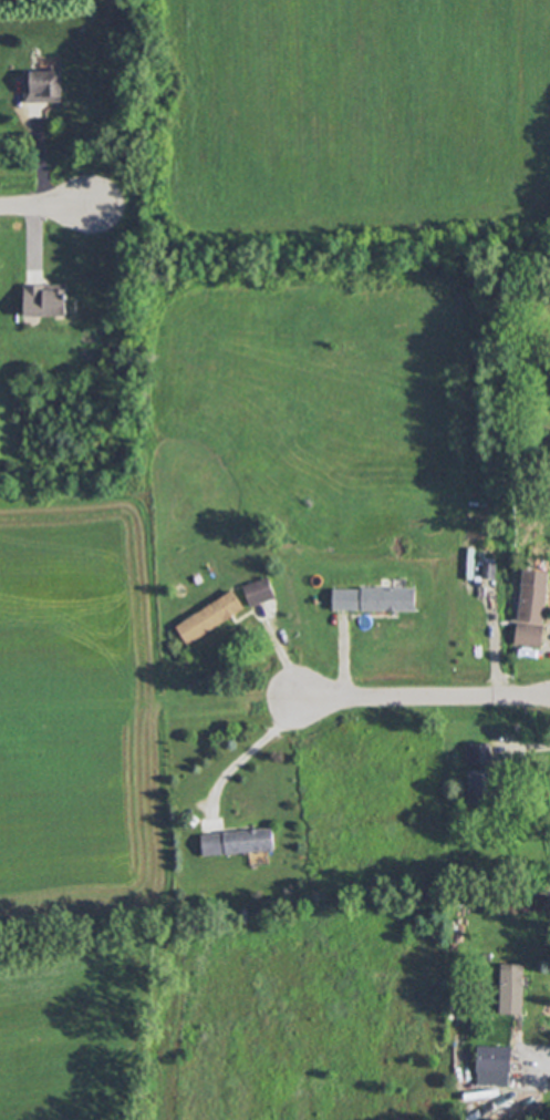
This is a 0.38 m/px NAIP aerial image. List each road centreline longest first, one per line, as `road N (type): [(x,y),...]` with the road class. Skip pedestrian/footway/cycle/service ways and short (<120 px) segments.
road 1 (residential): [(549,697),(297,697)]

